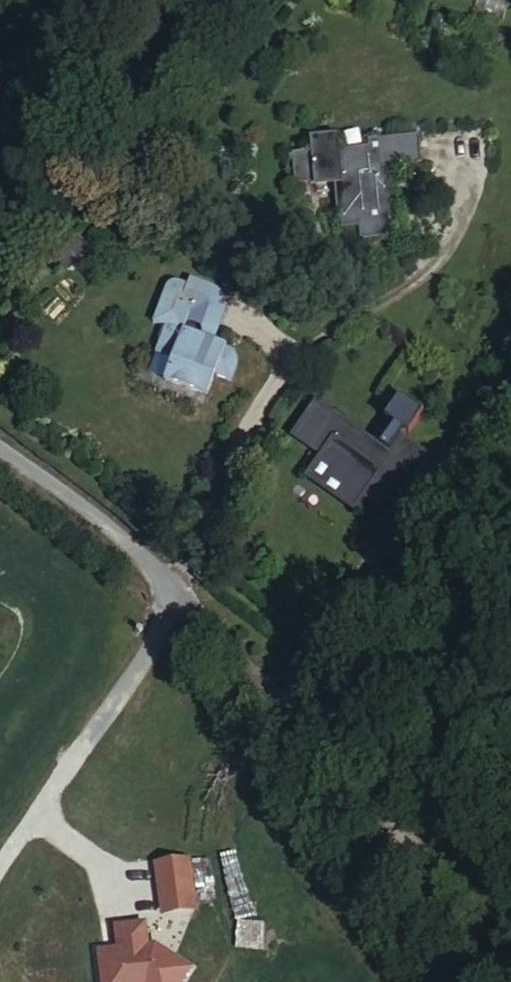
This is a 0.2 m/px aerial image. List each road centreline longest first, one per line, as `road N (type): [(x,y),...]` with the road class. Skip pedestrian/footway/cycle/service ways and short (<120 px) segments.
road 1 (residential): [(290,700),(0,434)]
road 2 (track): [(510,973),(290,700)]

